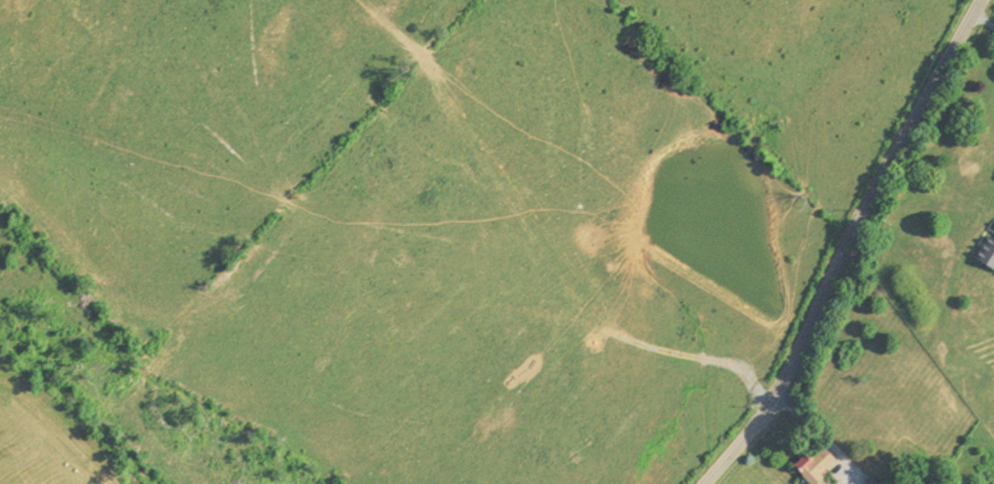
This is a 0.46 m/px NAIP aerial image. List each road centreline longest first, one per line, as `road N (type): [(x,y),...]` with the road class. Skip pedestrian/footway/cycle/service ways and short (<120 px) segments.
road 1 (tertiary): [(702,483),(776,391),(836,262),(979,0)]

